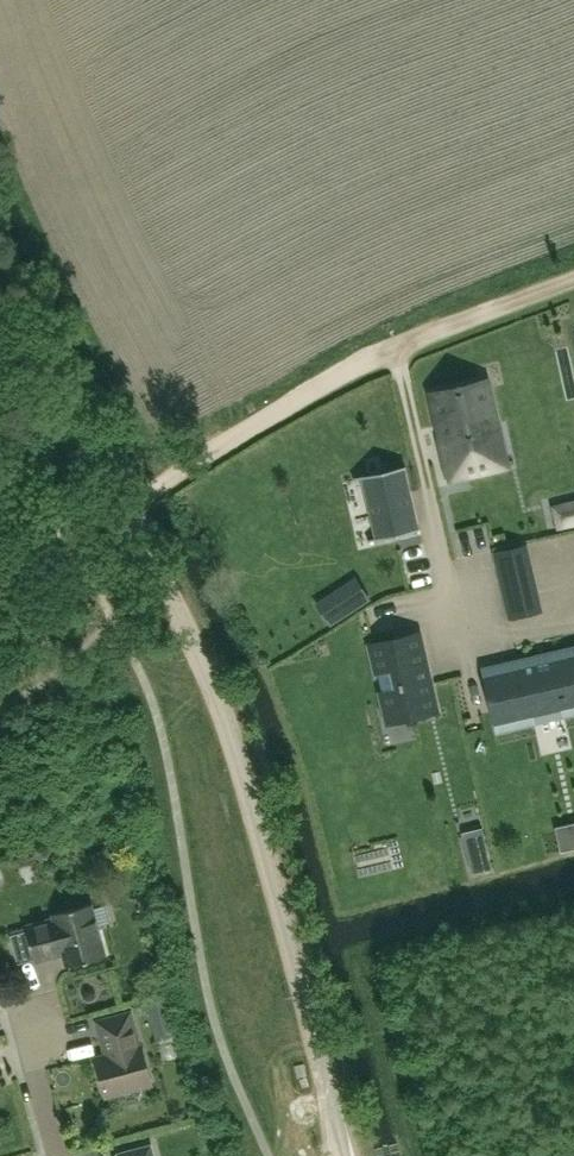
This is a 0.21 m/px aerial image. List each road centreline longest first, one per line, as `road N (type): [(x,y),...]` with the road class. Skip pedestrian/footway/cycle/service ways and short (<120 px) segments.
road 1 (residential): [(343,1155),(231,739),(157,572),(65,416)]
road 2 (track): [(0,559),(121,509),(397,347),(573,279)]
road 3 (residential): [(397,347),(466,656)]
road 4 (unclassified): [(65,416),(0,297)]
road 5 (residential): [(59,1155),(31,1051),(39,1030)]

